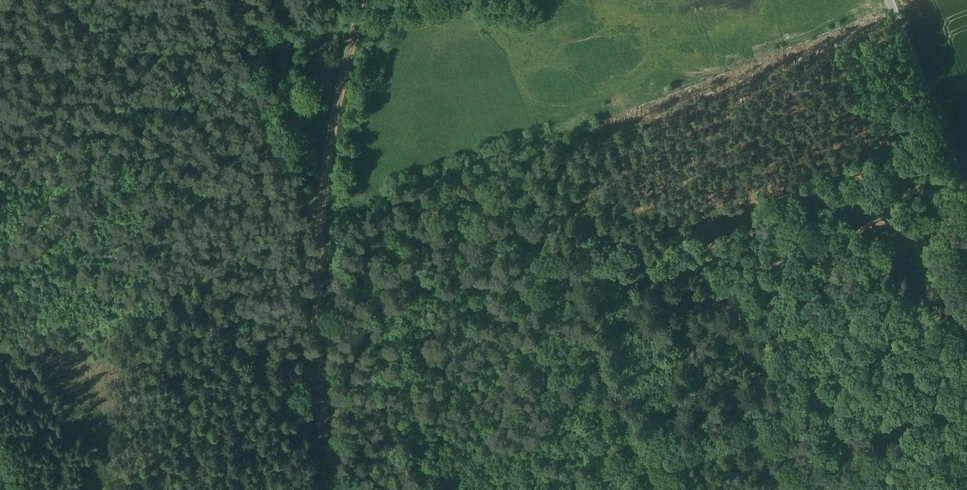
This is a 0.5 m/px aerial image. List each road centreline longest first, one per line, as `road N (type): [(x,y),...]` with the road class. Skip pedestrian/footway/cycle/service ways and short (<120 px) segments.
road 1 (track): [(966,336),(586,489)]
road 2 (unclassified): [(966,181),(896,0)]

